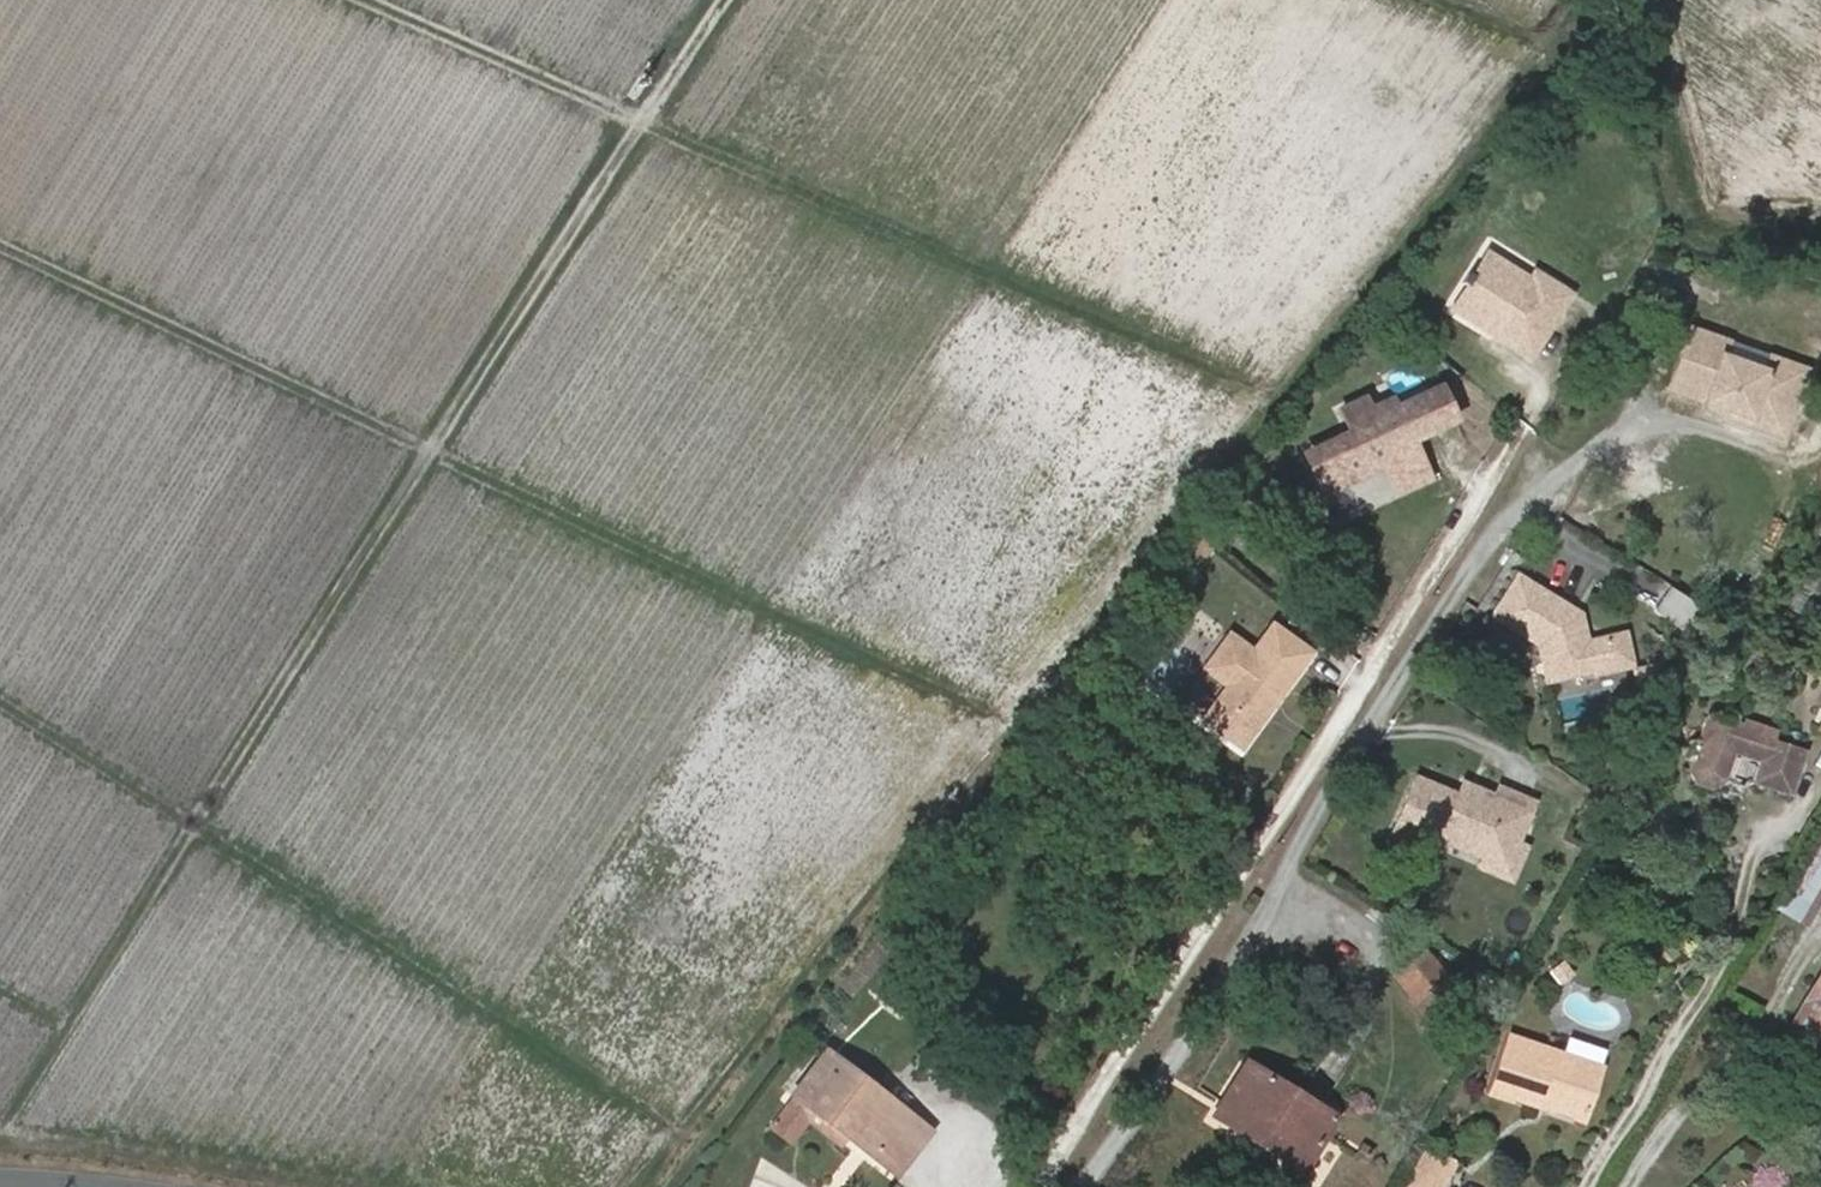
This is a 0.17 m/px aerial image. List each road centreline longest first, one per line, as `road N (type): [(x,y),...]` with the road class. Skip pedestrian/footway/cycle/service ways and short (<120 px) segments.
road 1 (track): [(646,1186),(671,1136),(1574,51),(1462,0)]
road 2 (track): [(720,0),(0,1135)]
road 3 (track): [(0,244),(1010,729)]
road 4 (track): [(379,0),(1284,399)]
road 5 (track): [(0,704),(671,1136)]
road 6 (track): [(1039,1186),(1370,674)]
road 7 (track): [(0,1138),(129,1144),(370,1186)]

